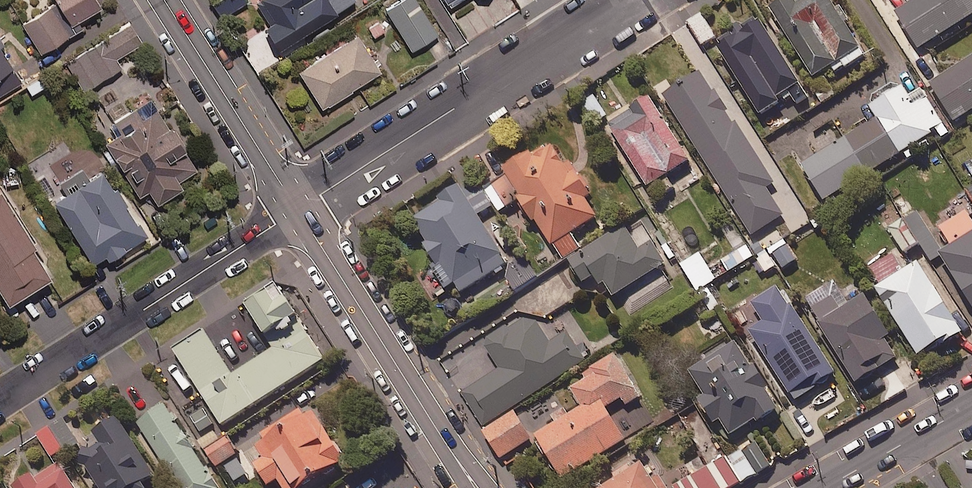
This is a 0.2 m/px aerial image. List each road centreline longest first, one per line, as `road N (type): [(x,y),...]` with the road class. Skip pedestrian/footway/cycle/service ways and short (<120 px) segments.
road 1 (residential): [(297,210),(628,0)]
road 2 (residential): [(0,399),(297,210)]
road 3 (tertiary): [(297,210),(477,487)]
road 4 (tertiary): [(164,0),(297,210)]
road 5 (tertiary): [(971,405),(822,487)]

